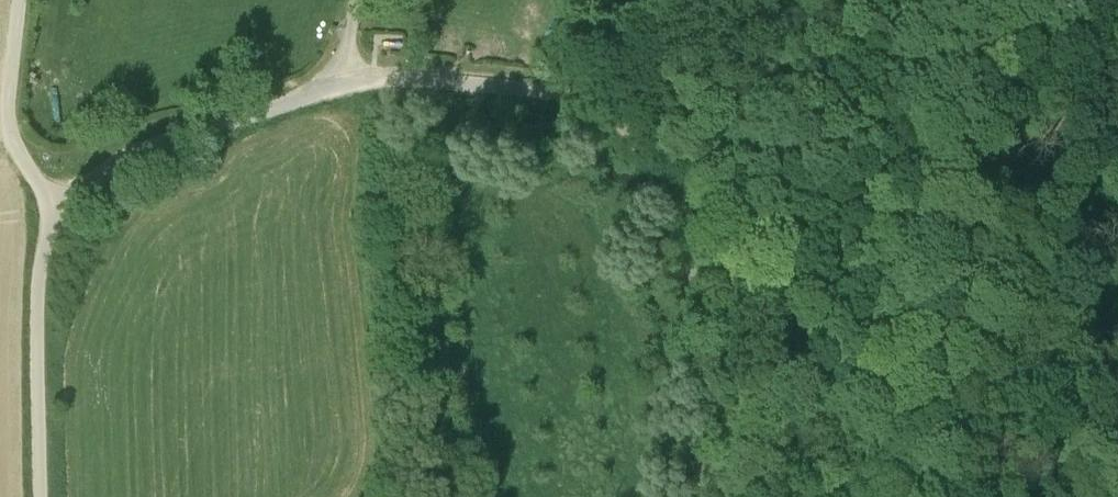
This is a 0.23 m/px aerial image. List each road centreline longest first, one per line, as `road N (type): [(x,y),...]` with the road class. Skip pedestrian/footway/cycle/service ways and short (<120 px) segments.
road 1 (unclassified): [(347,85),(539,91),(593,102),(620,120),(677,219),(701,294),(731,496)]
road 2 (unclassified): [(347,85),(158,146),(87,189),(63,216),(43,255),(36,305),(40,496)]
road 3 (track): [(19,0),(11,137),(19,161),(63,216)]

